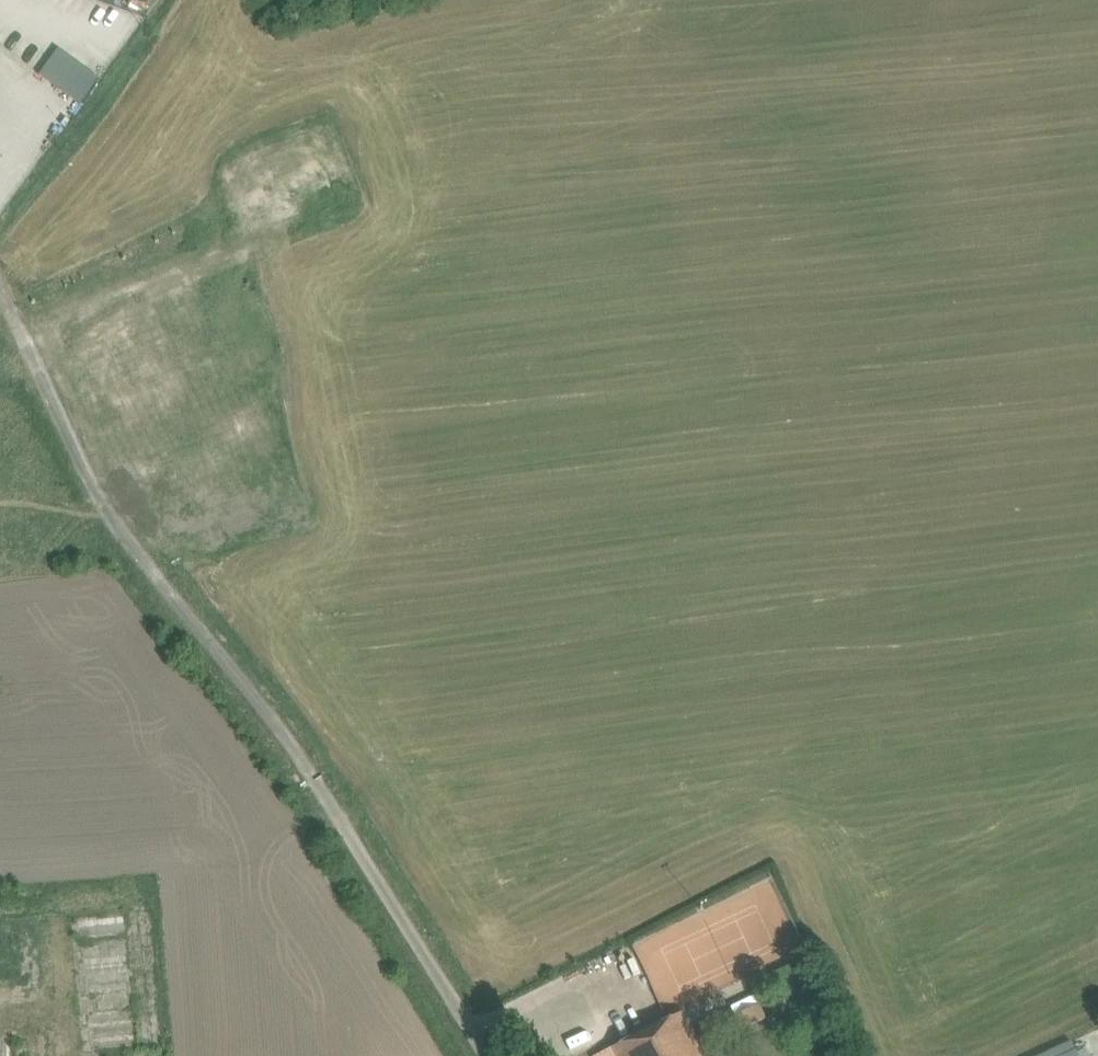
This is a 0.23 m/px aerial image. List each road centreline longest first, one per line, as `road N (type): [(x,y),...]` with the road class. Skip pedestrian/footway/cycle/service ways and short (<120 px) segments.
road 1 (unclassified): [(489,1055),(275,721),(125,535),(76,450),(0,281)]

